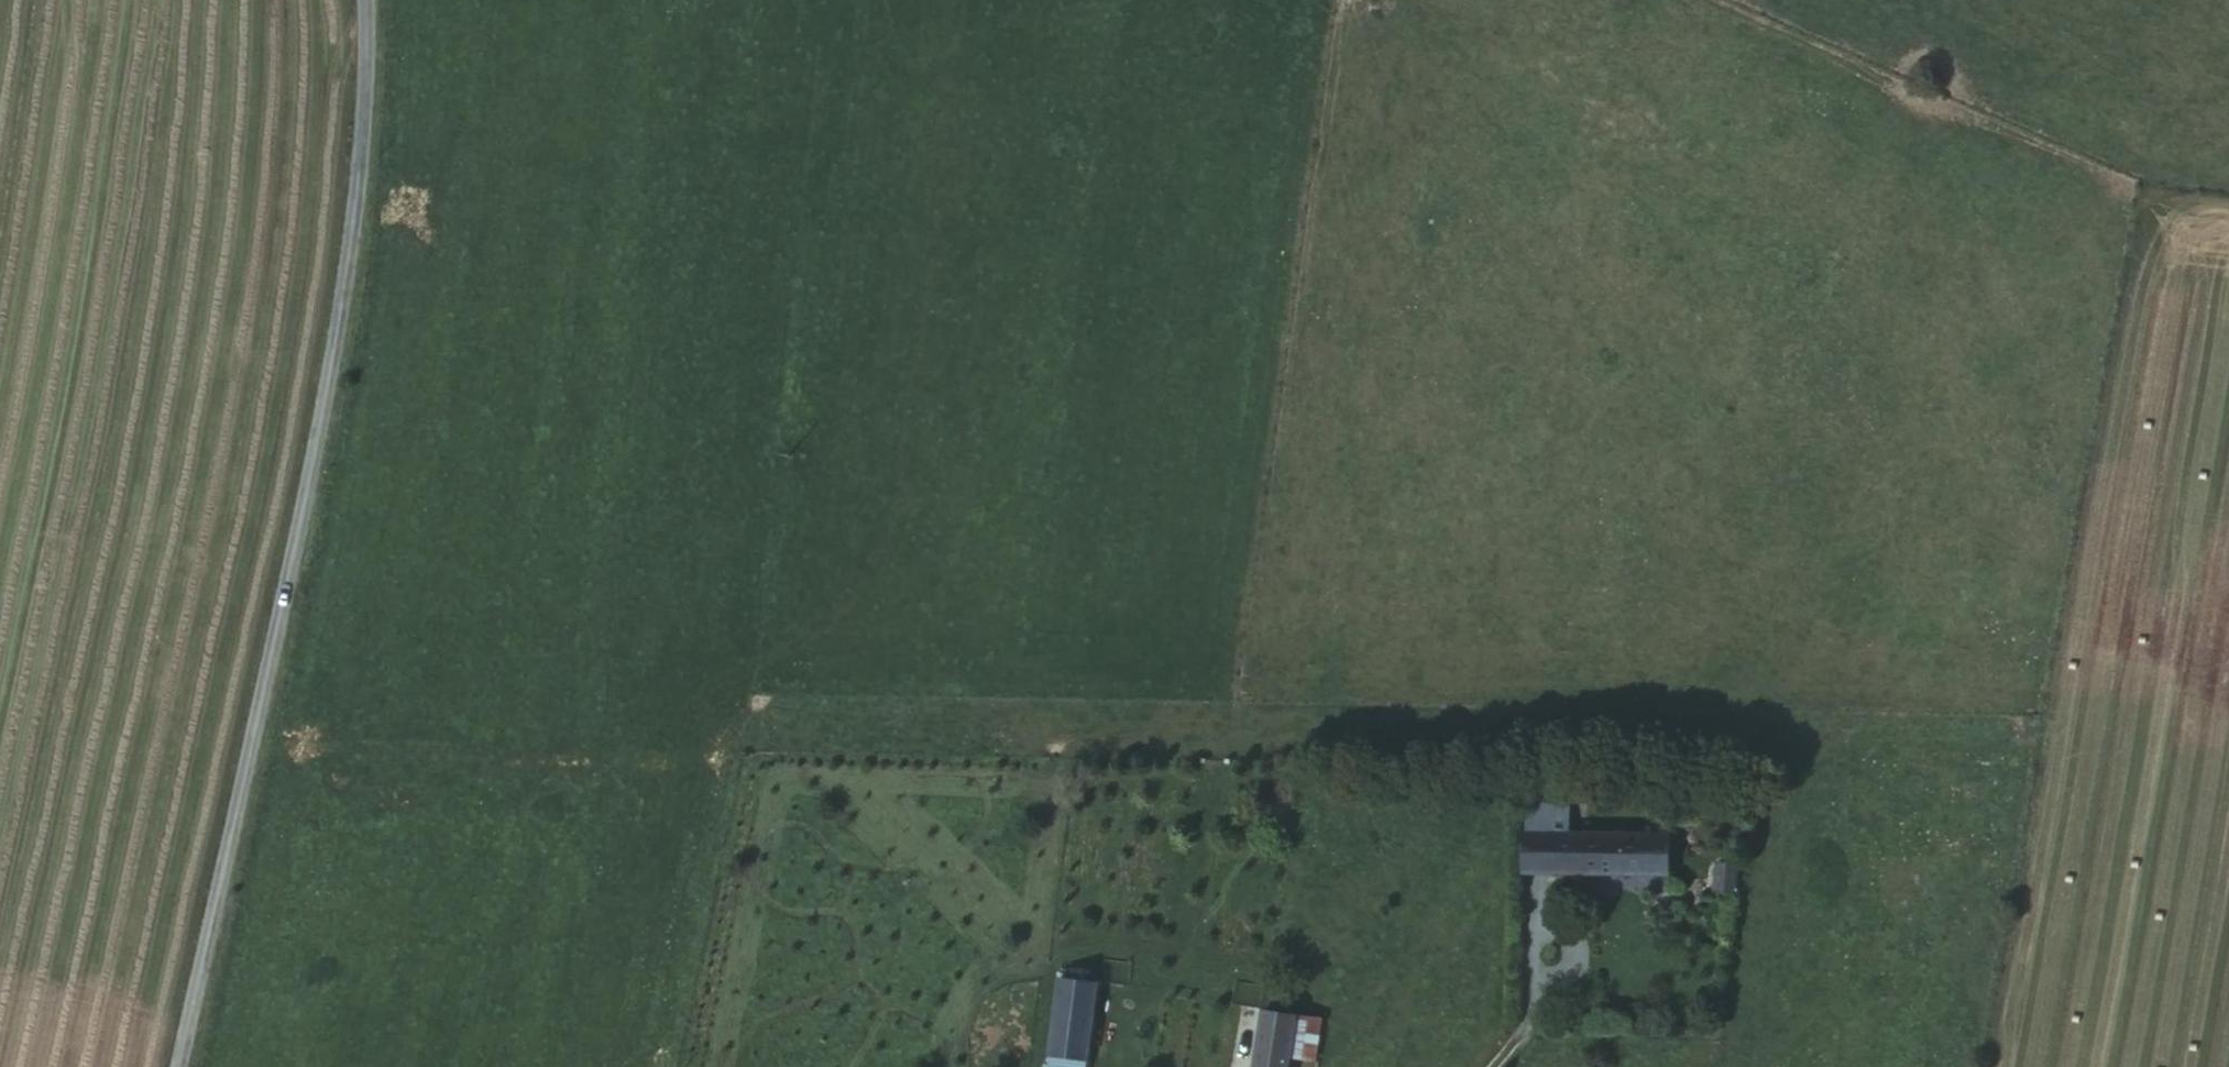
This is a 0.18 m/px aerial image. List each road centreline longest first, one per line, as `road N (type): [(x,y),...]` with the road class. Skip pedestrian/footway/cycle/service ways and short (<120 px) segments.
road 1 (unclassified): [(357,0),(363,164),(280,614),(172,1066)]

